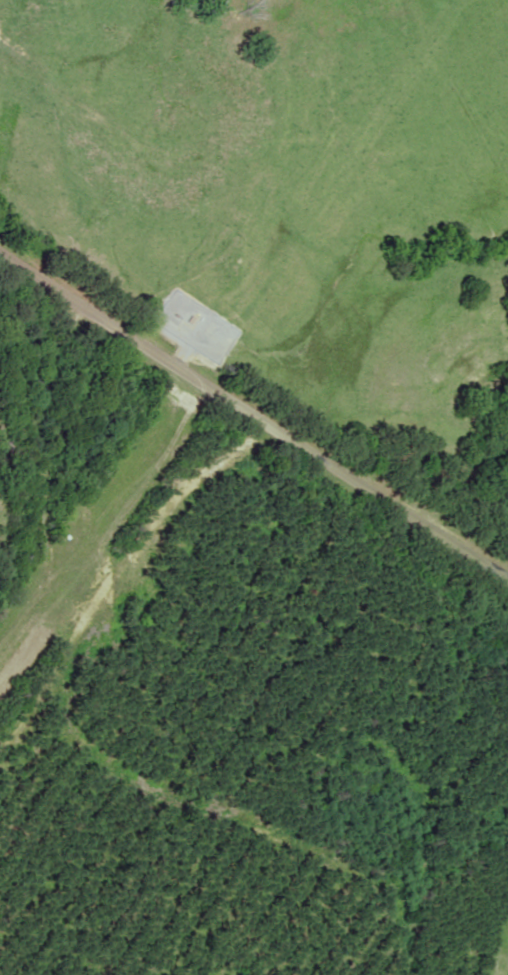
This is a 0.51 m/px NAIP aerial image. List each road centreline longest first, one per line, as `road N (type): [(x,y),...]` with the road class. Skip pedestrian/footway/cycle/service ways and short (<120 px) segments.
road 1 (tertiary): [(507,569),(216,392),(49,274)]
road 2 (residential): [(49,274),(20,553),(0,625)]

